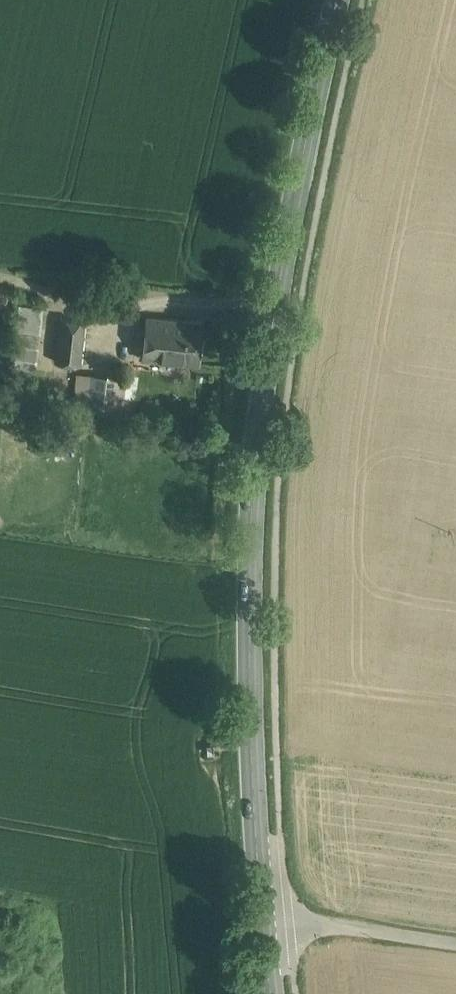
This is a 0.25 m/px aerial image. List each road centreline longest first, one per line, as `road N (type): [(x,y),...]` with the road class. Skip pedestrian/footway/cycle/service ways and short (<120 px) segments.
road 1 (secondary): [(263,921),(251,736),(256,447),(267,346),(337,0)]
road 2 (unclassified): [(263,921),(455,945)]

